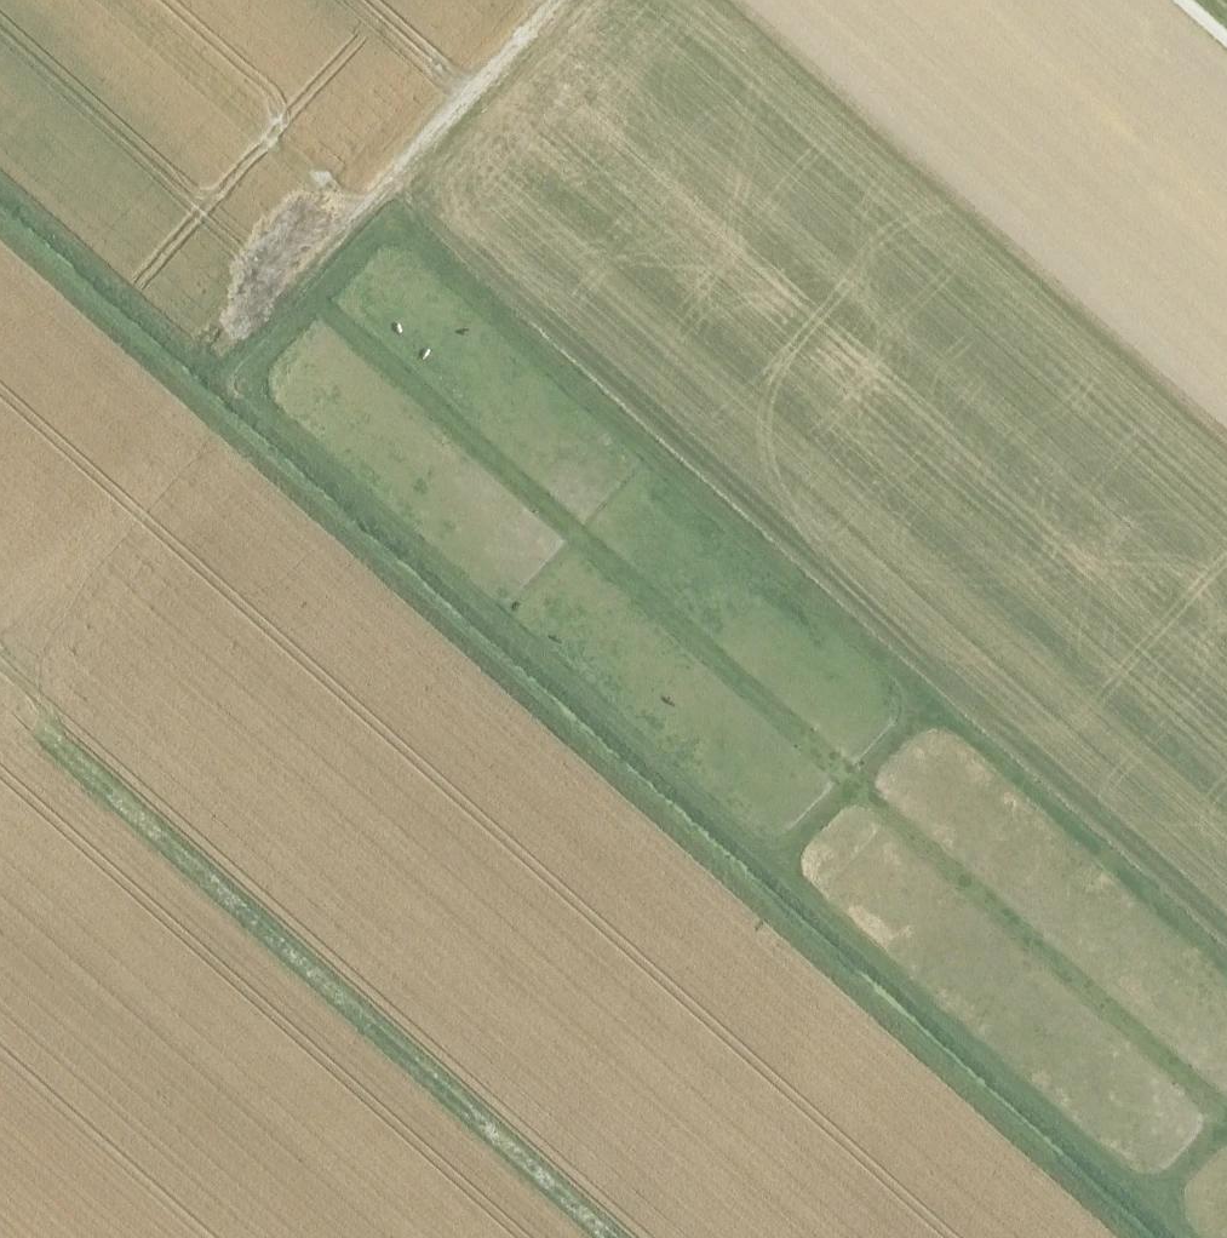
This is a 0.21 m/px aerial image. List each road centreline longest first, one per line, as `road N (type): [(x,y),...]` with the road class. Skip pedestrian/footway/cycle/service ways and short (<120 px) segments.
road 1 (track): [(0,705),(601,1237)]
road 2 (track): [(557,0),(430,139)]

